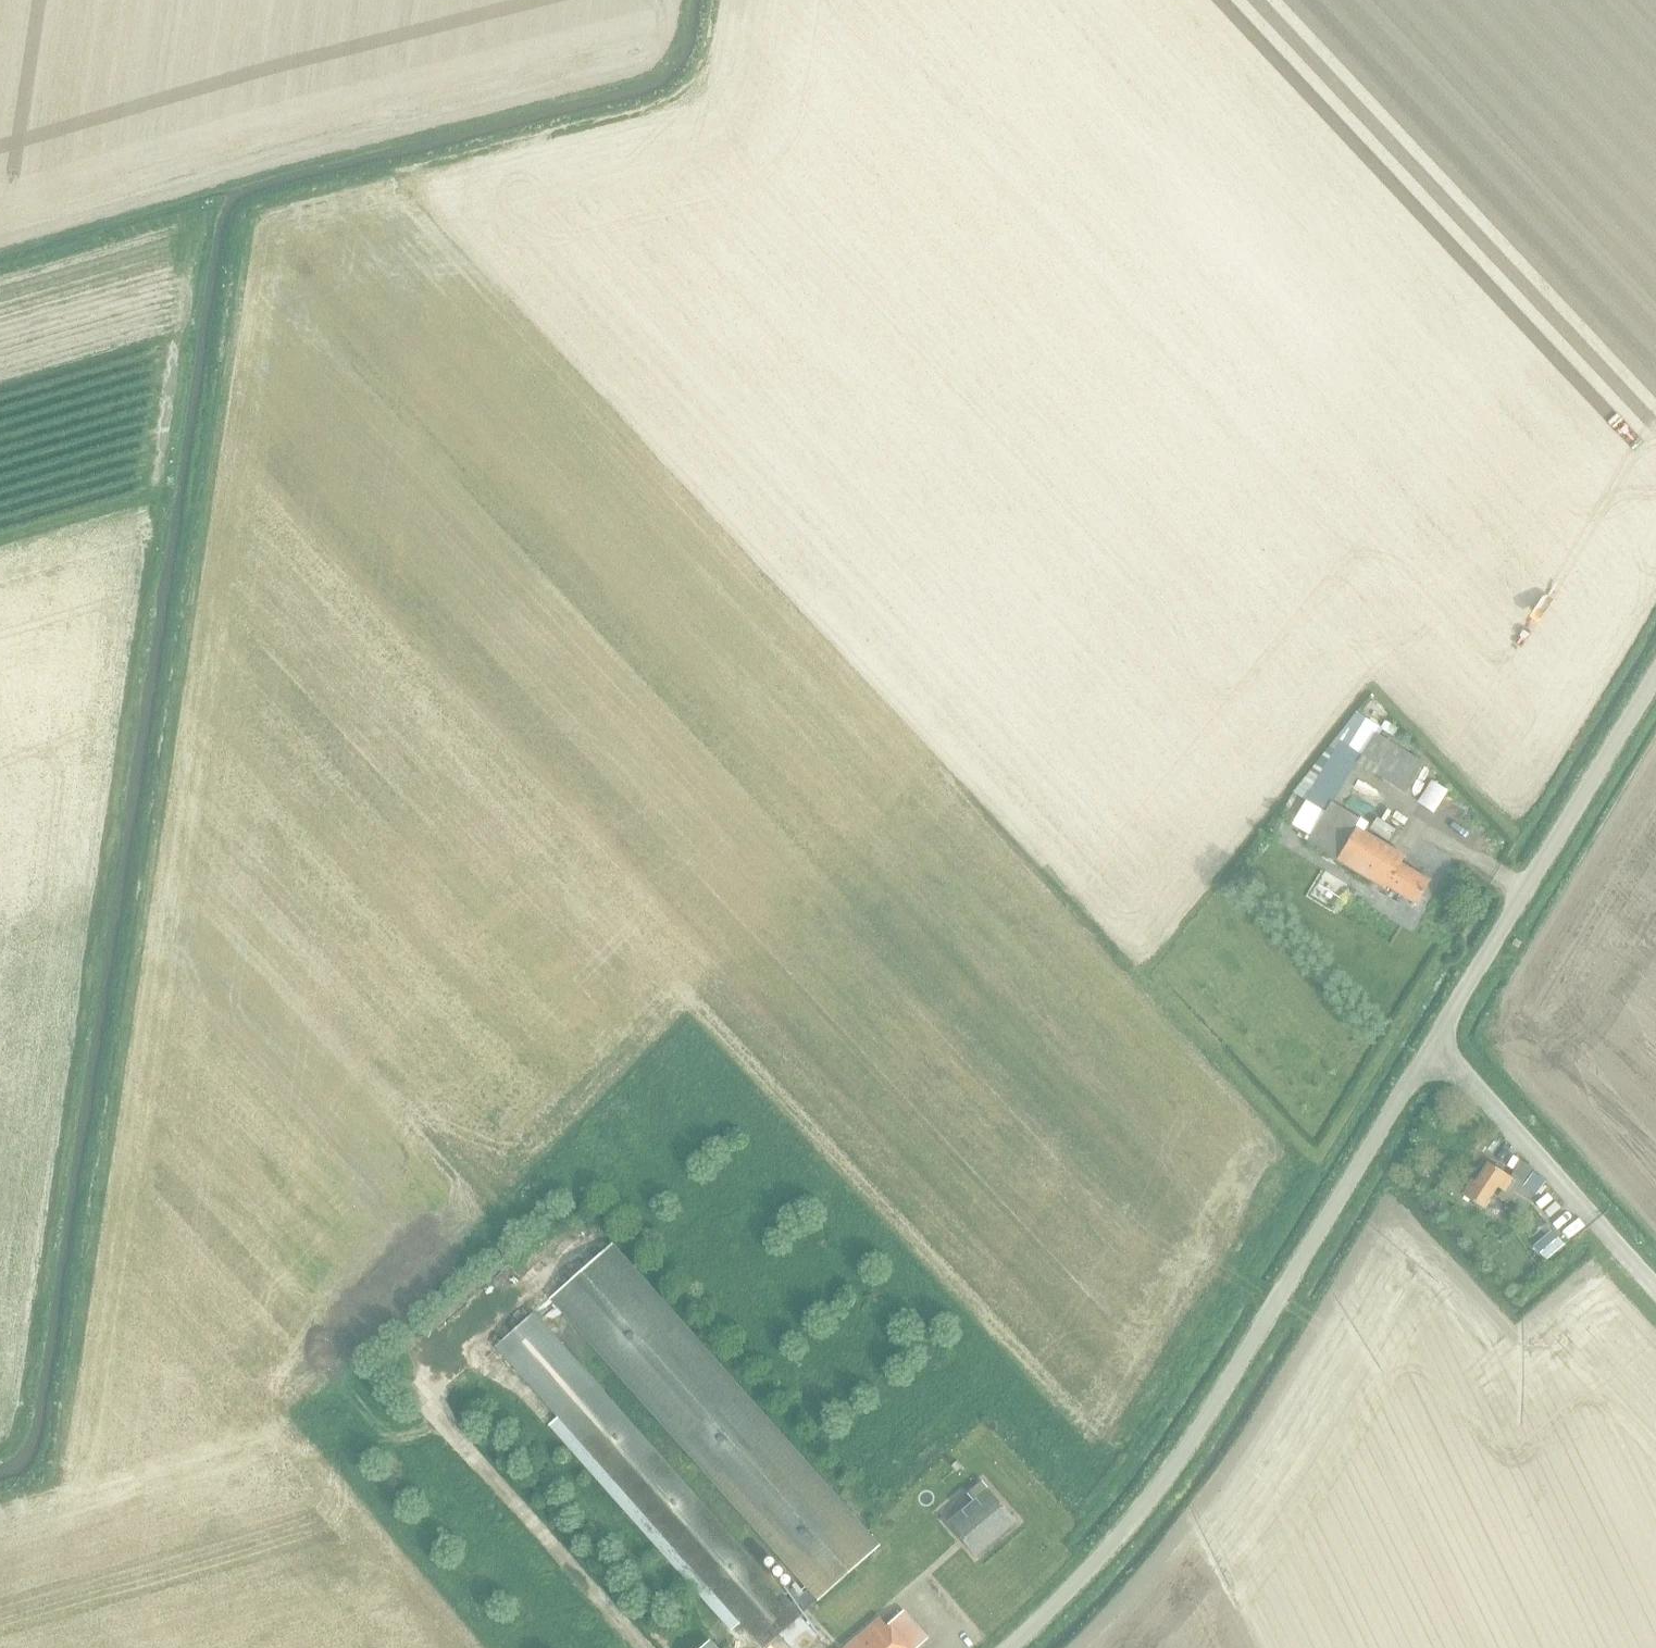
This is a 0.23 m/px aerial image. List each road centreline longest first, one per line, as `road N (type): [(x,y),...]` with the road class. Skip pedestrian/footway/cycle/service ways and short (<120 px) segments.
road 1 (unclassified): [(1007,1647),(1113,1542),(1173,1465),(1436,1043)]
road 2 (unclassified): [(1436,1043),(1655,668)]
road 3 (unclassified): [(1655,1283),(1436,1043)]

